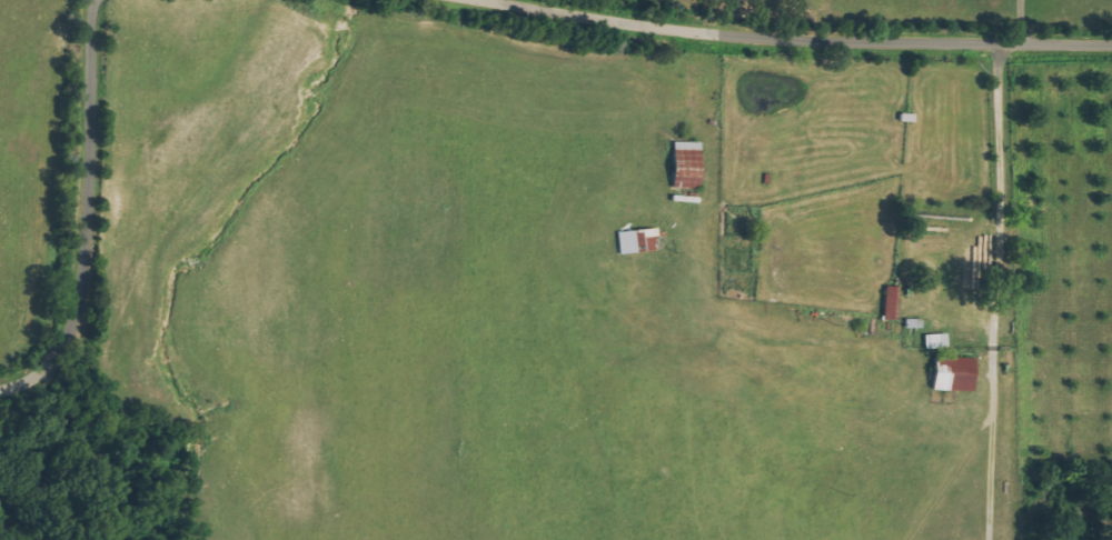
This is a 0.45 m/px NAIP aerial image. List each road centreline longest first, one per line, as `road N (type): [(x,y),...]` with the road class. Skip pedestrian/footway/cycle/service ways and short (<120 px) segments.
road 1 (residential): [(480,0),(735,37),(1111,44)]
road 2 (residential): [(0,394),(51,366),(79,314),(98,0)]

